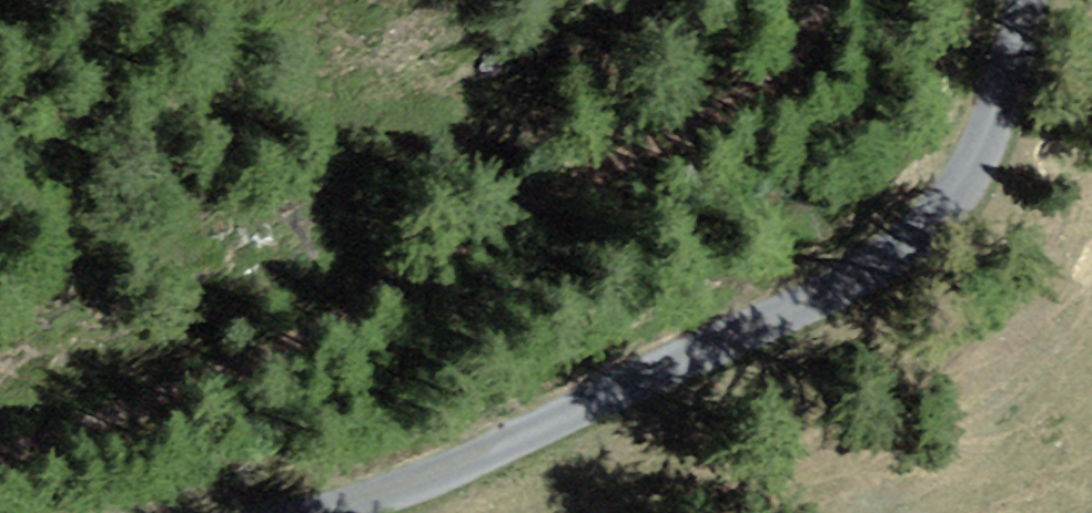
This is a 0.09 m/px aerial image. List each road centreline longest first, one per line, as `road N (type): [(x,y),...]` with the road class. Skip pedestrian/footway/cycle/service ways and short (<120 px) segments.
road 1 (track): [(793,0),(764,51),(549,209),(255,361),(0,453)]
road 2 (unclassified): [(306,512),(458,469),(755,328),(905,237),(975,89),(997,0)]

